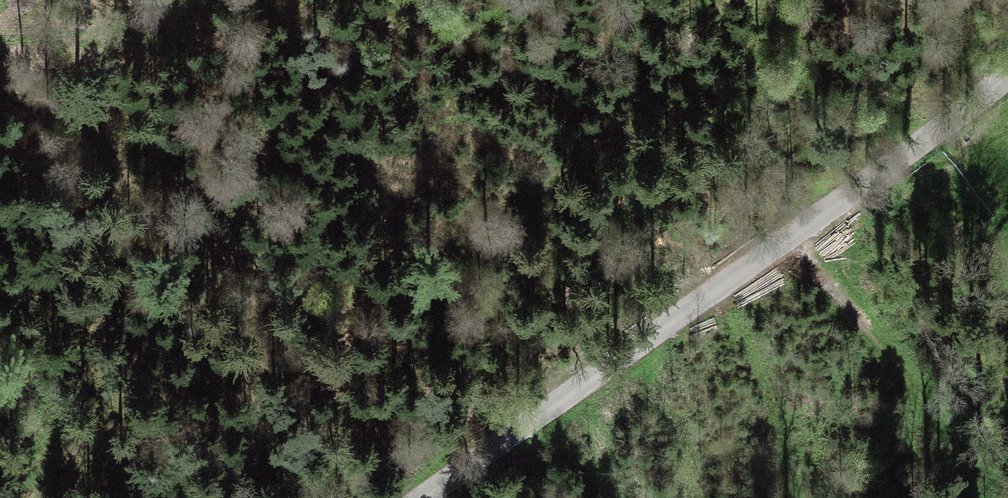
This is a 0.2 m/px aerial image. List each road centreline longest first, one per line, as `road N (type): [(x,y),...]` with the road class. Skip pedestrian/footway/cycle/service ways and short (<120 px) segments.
road 1 (tertiary): [(1007,80),(422,497)]
road 2 (track): [(789,238),(967,466),(1007,477)]
road 3 (track): [(0,36),(116,22),(204,0)]

